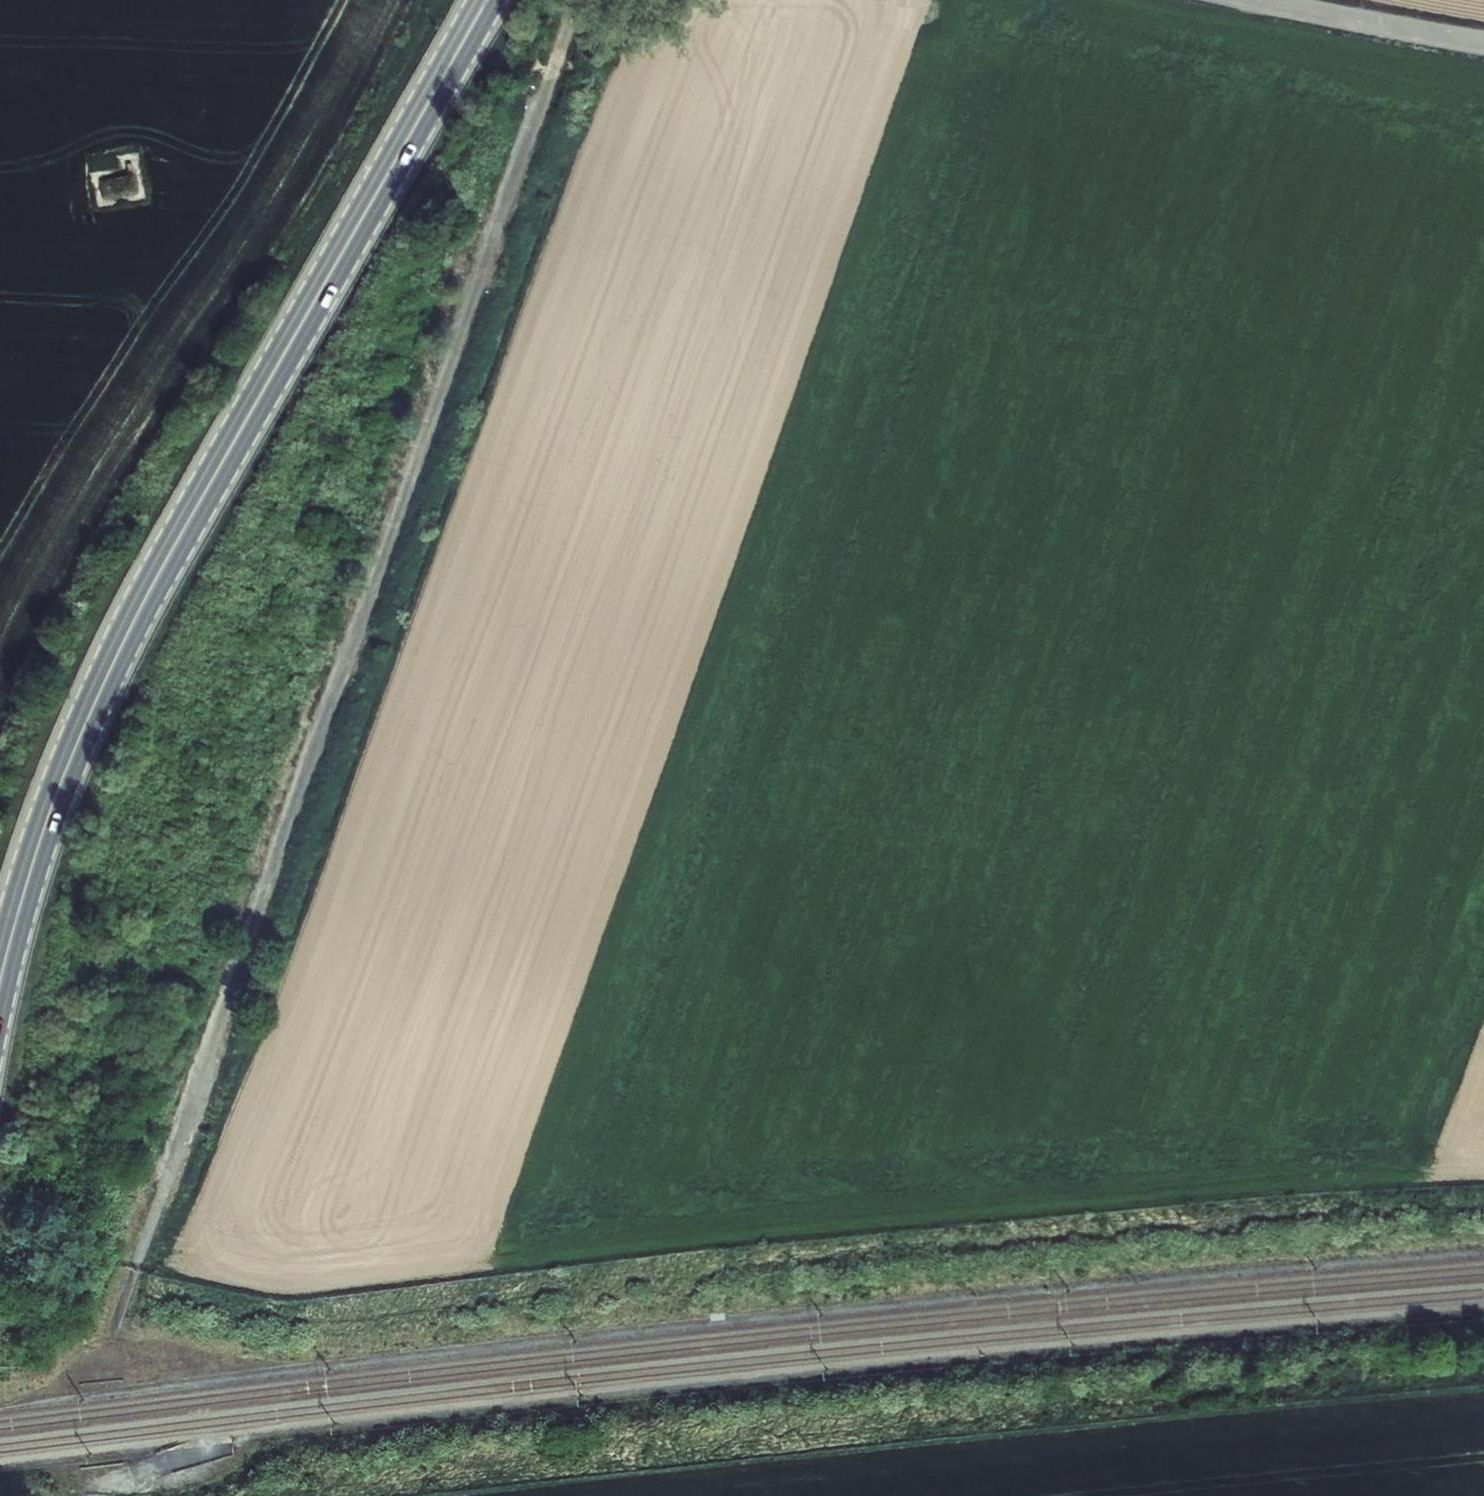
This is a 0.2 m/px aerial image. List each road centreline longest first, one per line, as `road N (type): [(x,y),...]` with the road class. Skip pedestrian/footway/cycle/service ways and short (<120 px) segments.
road 1 (secondary): [(486,0),(126,635),(54,799),(0,976)]
road 2 (track): [(1268,0),(1483,43)]

